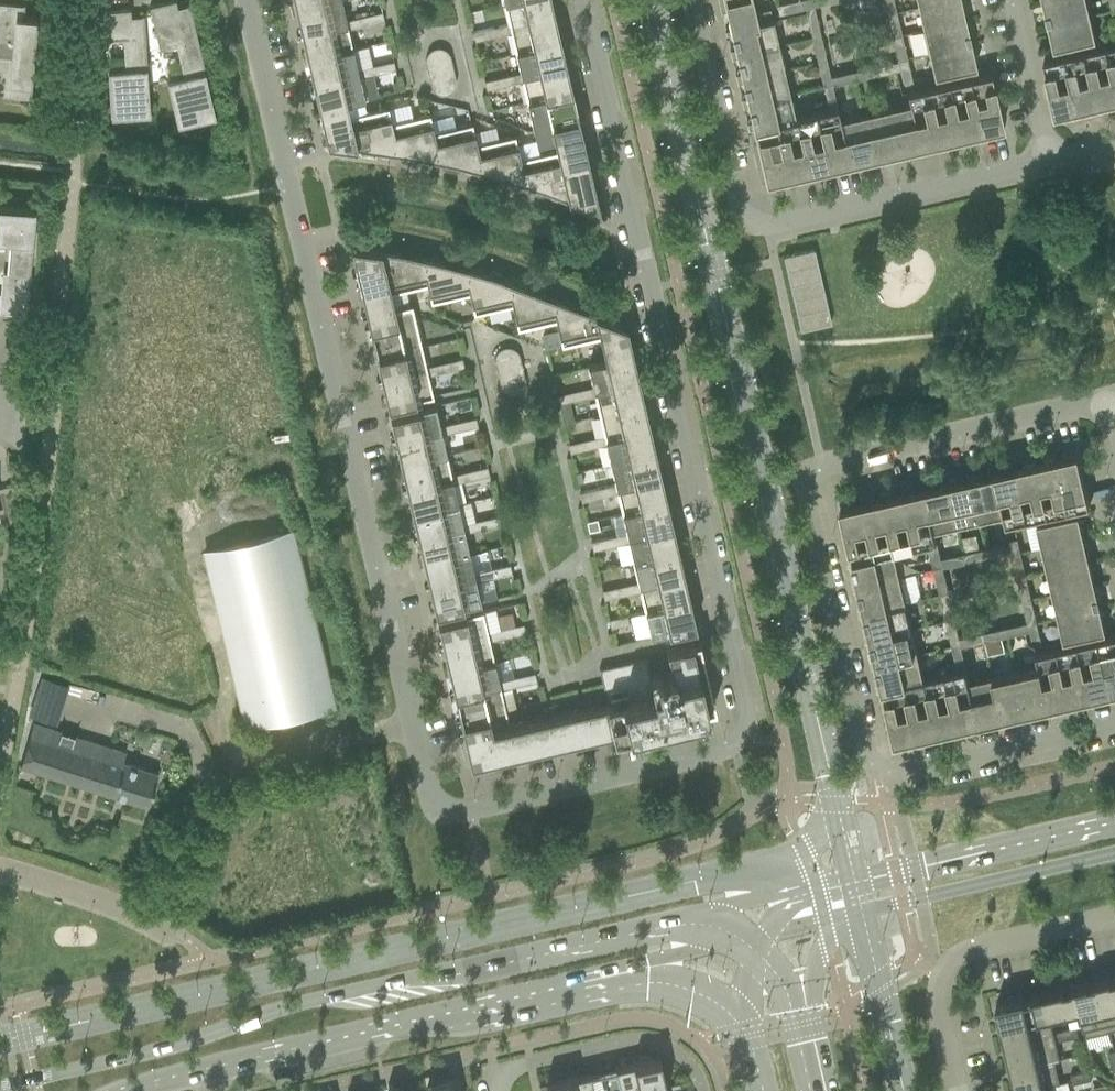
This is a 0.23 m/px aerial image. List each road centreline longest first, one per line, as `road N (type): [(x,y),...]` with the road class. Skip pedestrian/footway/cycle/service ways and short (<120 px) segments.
road 1 (residential): [(585,0),(744,740),(722,755),(451,813),(430,793),(248,0)]
road 2 (secondary): [(689,920),(325,997),(198,1039),(0,1087)]
road 3 (unclassified): [(1054,161),(753,224),(742,214),(693,0)]
road 4 (secondary): [(148,1090),(571,983)]
road 5 (secondary): [(1114,820),(789,901)]
road 6 (track): [(793,343),(991,331),(1114,309)]
road 7 (unclassified): [(811,491),(823,471),(1102,405)]
road 8 (residential): [(1114,922),(963,957),(944,977),(944,1032),(960,1090)]
road 9 (residential): [(811,491),(875,781)]
road 10 (secondary): [(862,916),(1114,855)]
road 11 (residential): [(1114,726),(875,781)]
road 12 (unclassified): [(500,1090),(497,1079),(655,1043),(681,1059),(702,1090)]
road 13 (track): [(72,189),(202,208),(292,192)]
road 14 (secondary): [(571,983),(753,945)]
road 15 (secondary): [(571,983),(693,988),(742,1019)]
road 16 (residential): [(158,929),(0,875)]
road 17 (residential): [(1054,161),(1018,0)]

